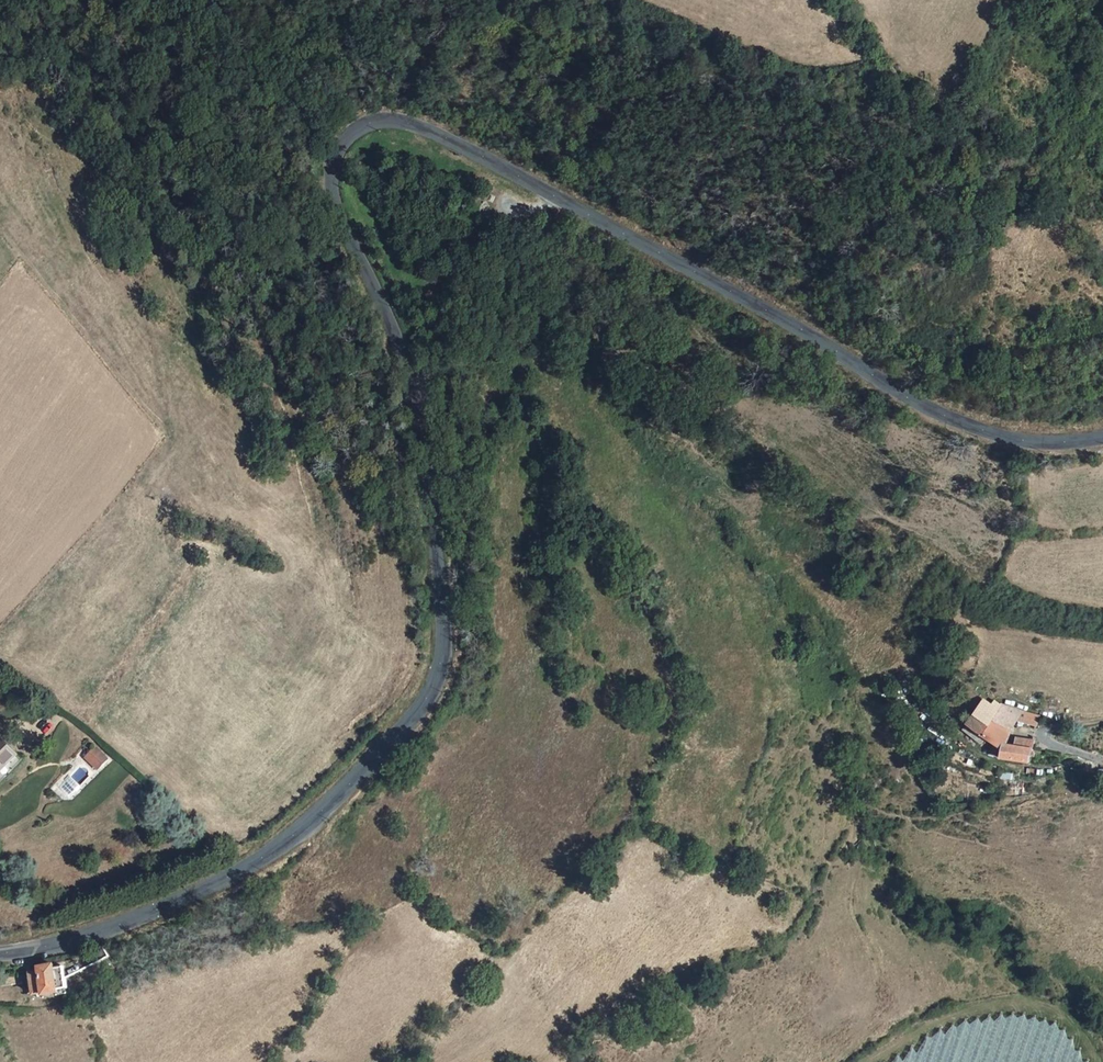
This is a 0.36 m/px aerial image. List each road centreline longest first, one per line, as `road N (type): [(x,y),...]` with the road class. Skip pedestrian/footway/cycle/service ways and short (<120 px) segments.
road 1 (tertiary): [(0,954),(132,920),(265,856),(383,748),(420,699),(434,633),(432,568),(405,374),(385,310),(334,205),(333,159),(355,133),(379,123),(405,125),(471,153),(772,315),(956,426),(1037,445),(1102,438)]

